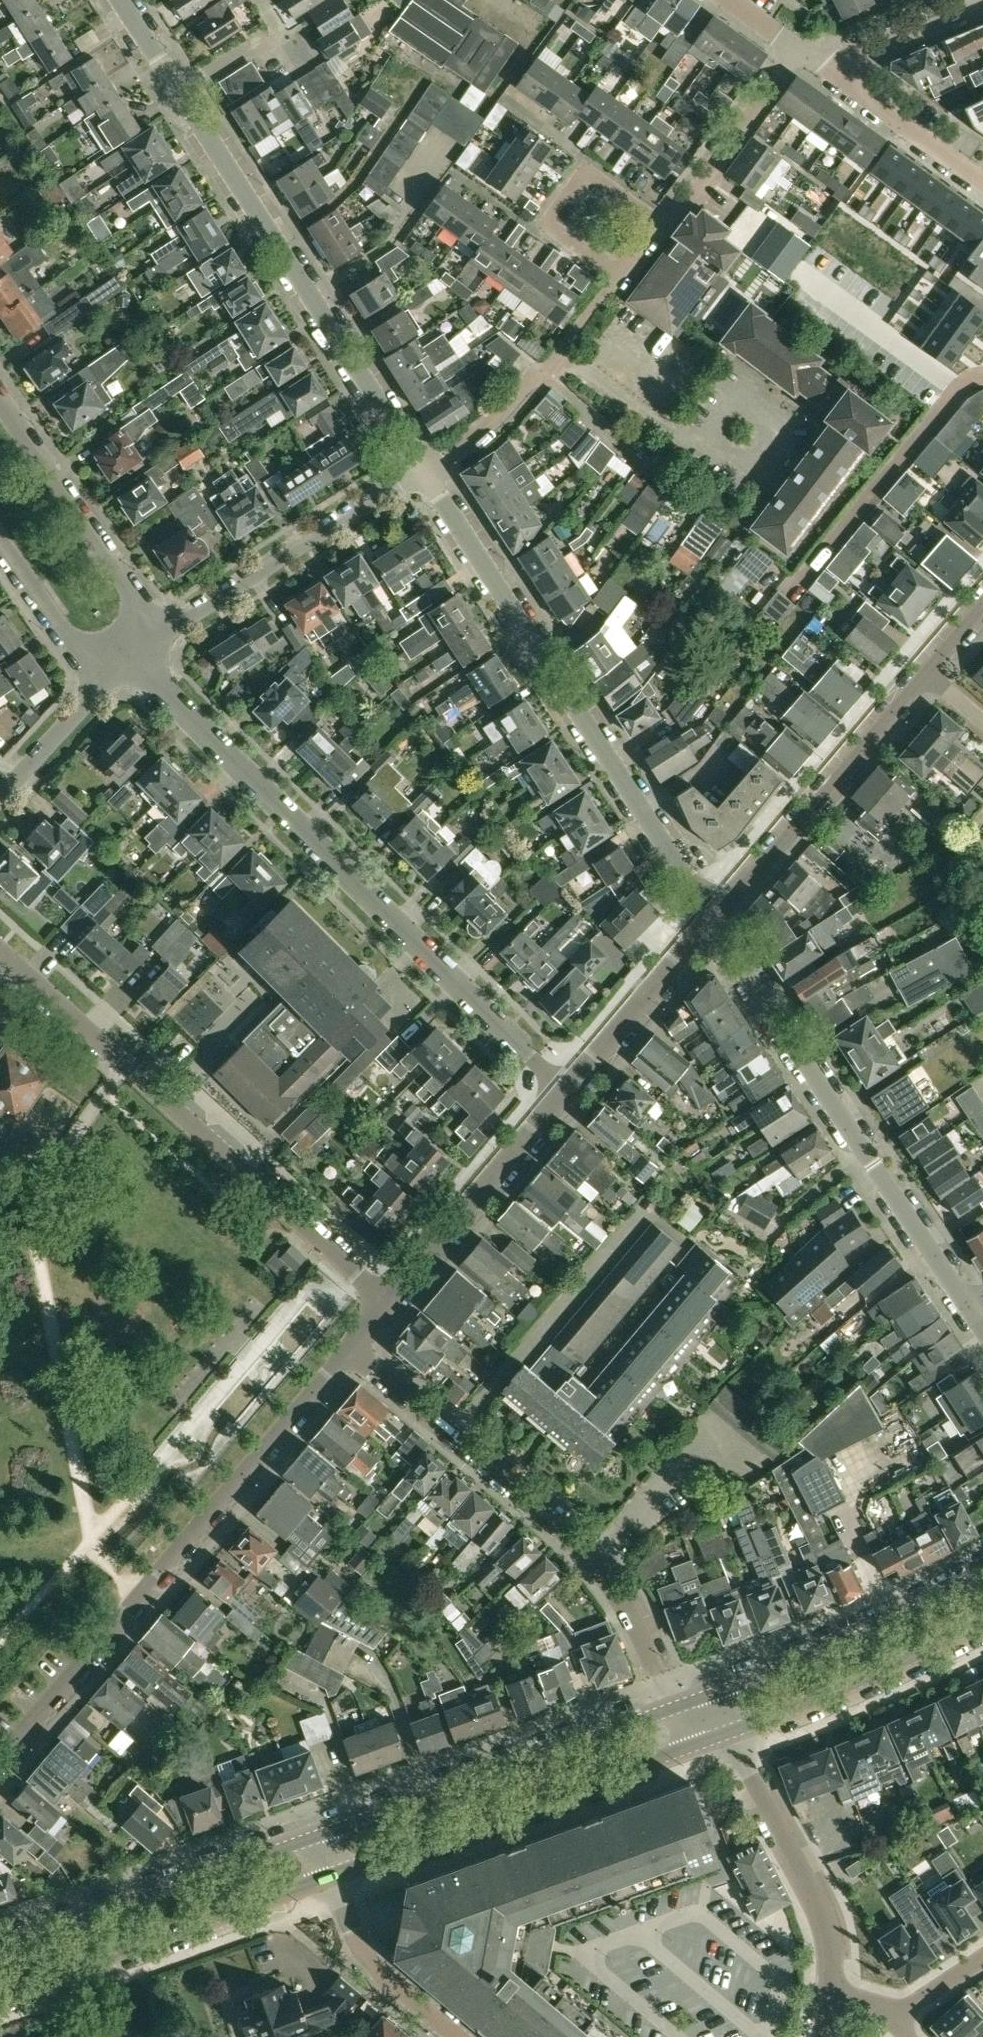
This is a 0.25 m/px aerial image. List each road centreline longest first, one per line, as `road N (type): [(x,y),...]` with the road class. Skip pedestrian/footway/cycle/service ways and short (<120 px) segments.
road 1 (residential): [(570,1095),(131,657)]
road 2 (unclassified): [(420,471),(118,0)]
road 3 (unclassified): [(715,922),(420,471)]
road 4 (unclassified): [(350,1352),(0,1760)]
road 5 (unclassified): [(391,1303),(0,955)]
road 6 (residential): [(350,1352),(610,1583),(638,1621),(670,1709)]
road 7 (unclassified): [(966,1304),(715,922)]
road 8 (primary): [(332,1874),(728,1732)]
road 9 (primary): [(670,1709),(319,1836)]
road 10 (primary): [(0,1993),(332,1874)]
road 11 (primary): [(982,1575),(849,1640),(670,1709)]
road 12 (primary): [(319,1836),(0,1950)]
road 13 (unclassified): [(926,671),(715,922)]
road 14 (residential): [(160,632),(420,471)]
road 15 (unclassified): [(830,1990),(826,1918),(728,1732)]
road 16 (residential): [(160,632),(0,404)]
road 17 (primary): [(728,1732),(982,1620)]
road 18 (residential): [(570,1095),(391,1303)]
road 19 (residential): [(621,278),(545,224),(585,168),(663,223)]
road 20 (residential): [(715,922),(570,1095)]
road 21 (residential): [(663,223),(794,45)]
road 22 (residential): [(455,2036),(364,1958),(332,1874)]
road 23 (residential): [(420,471),(482,431),(563,344)]
road 24 (residential): [(982,180),(831,72)]
road 25 (residential): [(108,679),(0,528)]
road 26 (residential): [(831,72),(982,6)]
road 27 (residential): [(0,792),(108,679)]

